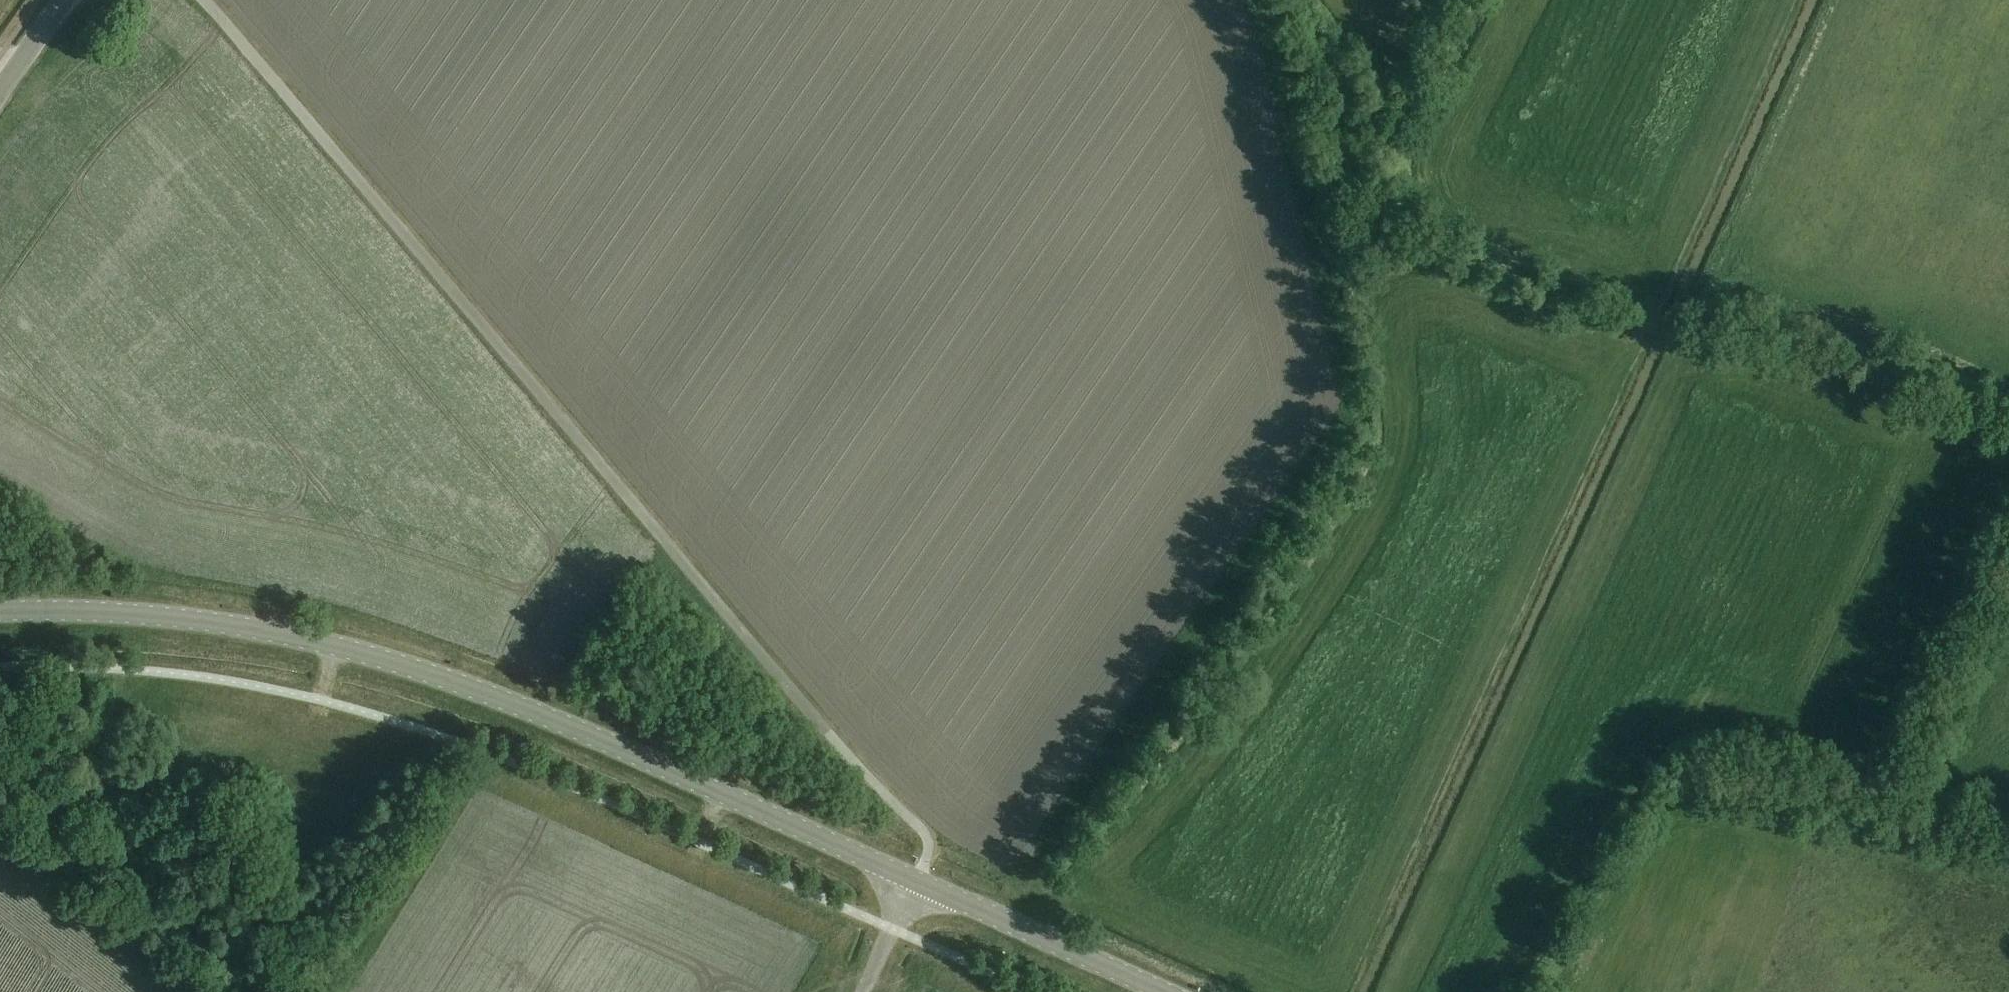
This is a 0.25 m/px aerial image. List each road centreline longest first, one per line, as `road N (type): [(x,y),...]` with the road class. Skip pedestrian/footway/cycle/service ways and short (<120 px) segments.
road 1 (tertiary): [(916,878),(510,702),(402,664),(254,627),(0,610)]
road 2 (tertiary): [(1170,991),(916,878)]
road 3 (unclassified): [(861,991),(916,878)]

